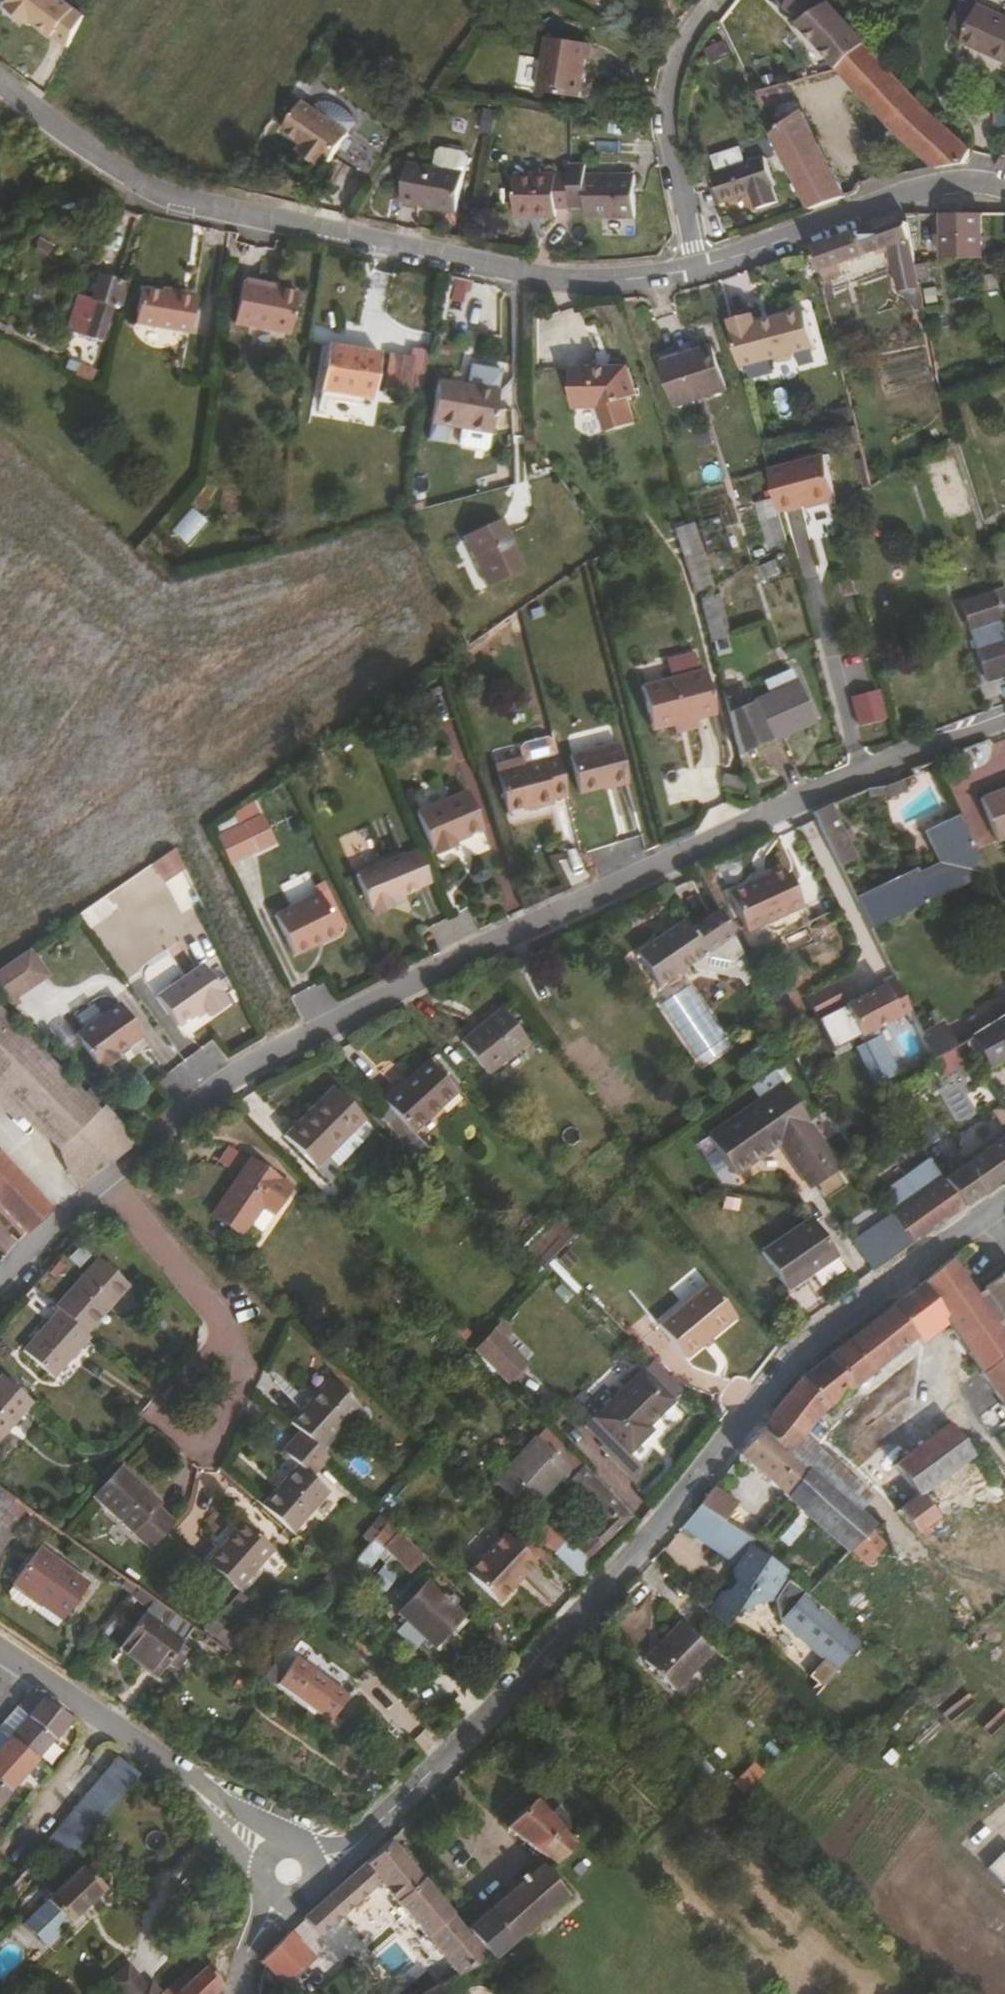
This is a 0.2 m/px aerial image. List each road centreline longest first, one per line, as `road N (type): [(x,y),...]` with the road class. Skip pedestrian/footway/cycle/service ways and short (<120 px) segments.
road 1 (residential): [(123,1176),(226,1088),(471,950),(1004,722)]
road 2 (residential): [(994,1207),(895,1277),(796,1366),(515,1698),(360,1848),(293,1871)]
road 3 (residential): [(0,83),(120,170),(204,204),(522,278),(619,281),(702,269)]
road 4 (residential): [(293,1871),(29,1666)]
road 5 (residential): [(702,269),(928,191),(973,184),(1004,193)]
road 6 (residential): [(702,269),(660,130),(664,58),(713,0)]
road 7 (residential): [(123,1176),(210,1296),(226,1346),(173,1408)]
road 8 (residential): [(0,1301),(123,1176)]
road 9 (residential): [(293,1871),(240,1976),(242,1993)]

